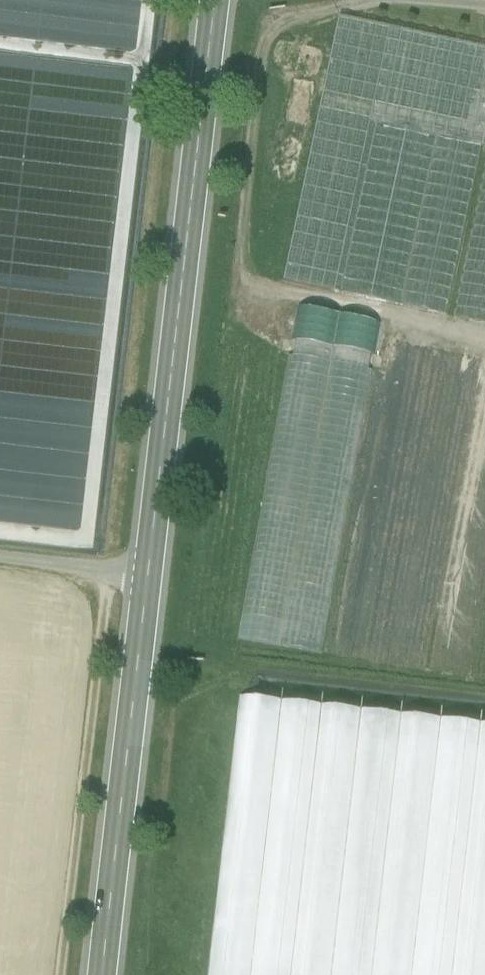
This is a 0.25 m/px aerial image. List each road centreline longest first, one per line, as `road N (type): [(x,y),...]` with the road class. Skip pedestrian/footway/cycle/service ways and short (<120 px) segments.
road 1 (secondary): [(217,0),(101,974)]
road 2 (track): [(0,562),(148,577)]

